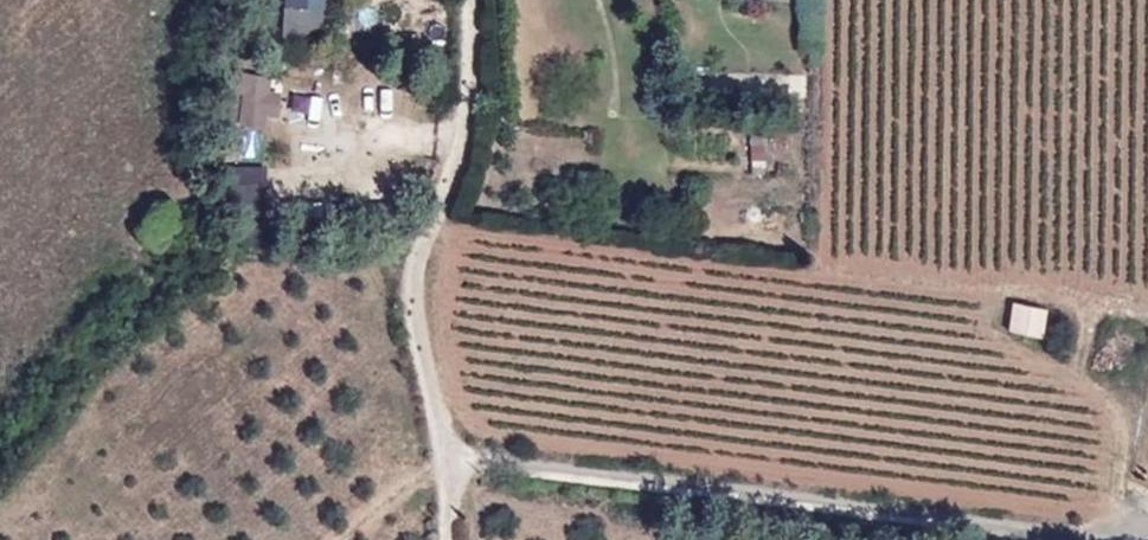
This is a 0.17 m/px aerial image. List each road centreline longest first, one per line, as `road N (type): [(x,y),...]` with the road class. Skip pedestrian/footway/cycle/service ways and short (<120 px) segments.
road 1 (track): [(440,449),(1141,539)]
road 2 (unclassified): [(441,539),(445,489),(414,319),(415,275),(474,59),(472,0)]

